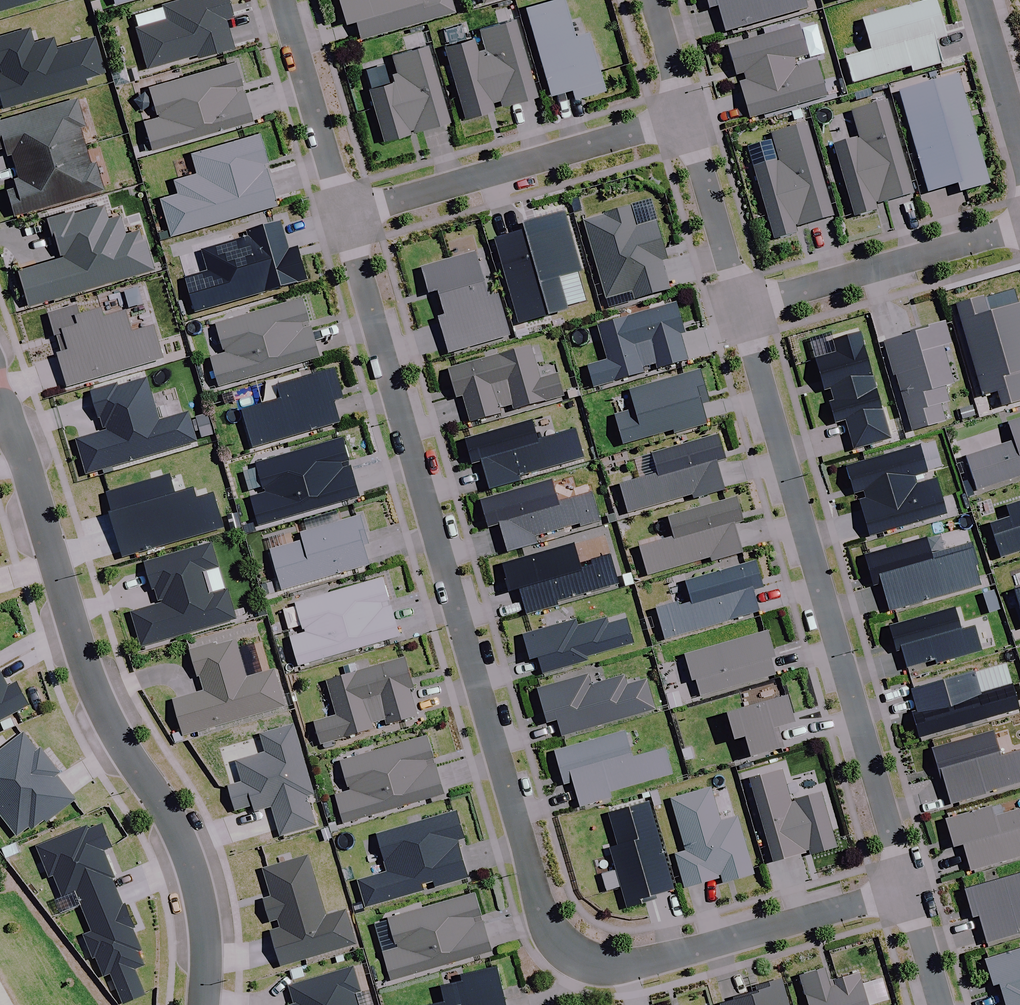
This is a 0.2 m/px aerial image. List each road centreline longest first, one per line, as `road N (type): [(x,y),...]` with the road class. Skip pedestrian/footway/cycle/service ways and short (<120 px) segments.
road 1 (residential): [(345,214),(540,904),(558,939),(590,961),(636,965),(907,891)]
road 2 (residential): [(206,1004),(206,924),(193,859),(88,670),(0,388)]
road 3 (residential): [(907,891),(743,309)]
road 4 (residential): [(345,214),(689,118)]
road 5 (residential): [(743,309),(1019,229)]
road 6 (residential): [(283,0),(345,214)]
road 7 (residential): [(743,309),(689,118)]
road 8 (residential): [(975,0),(1019,159)]
road 9 (residential): [(689,118),(655,0)]

